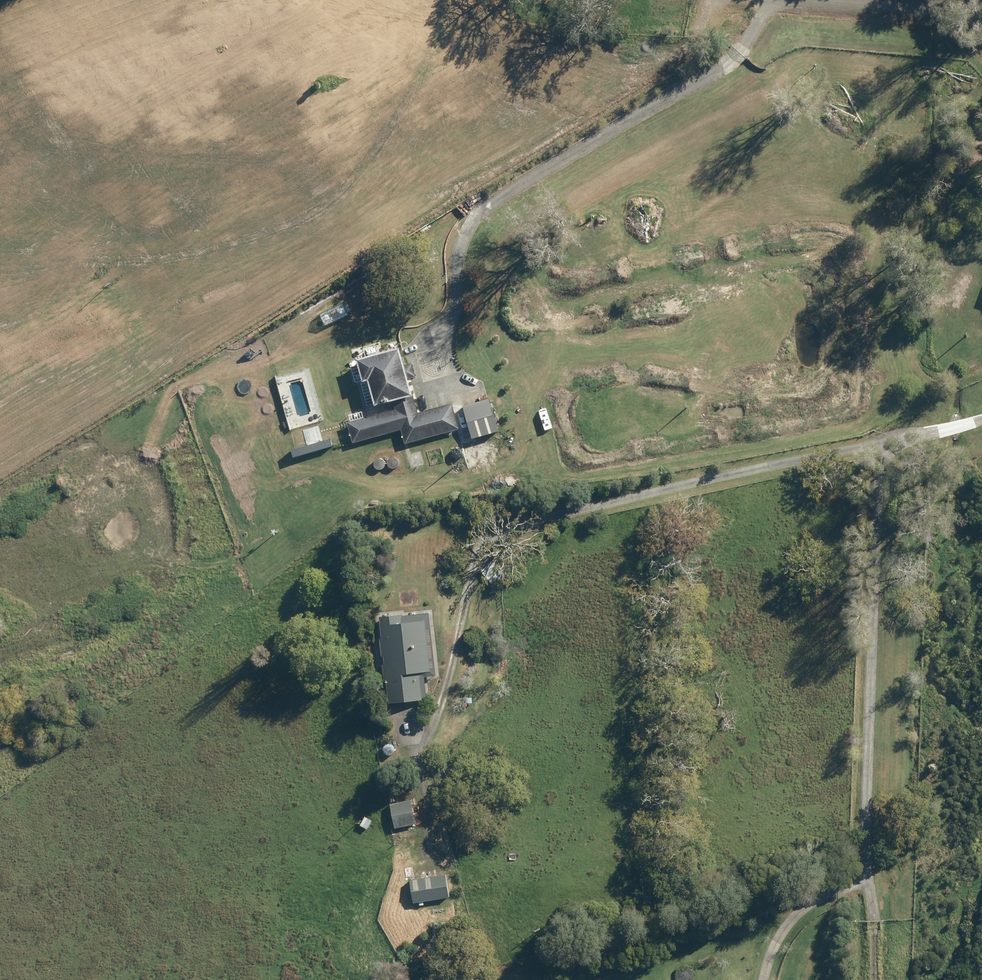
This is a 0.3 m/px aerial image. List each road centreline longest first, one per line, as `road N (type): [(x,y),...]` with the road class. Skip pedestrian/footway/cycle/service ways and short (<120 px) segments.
road 1 (track): [(438,864),(428,749),(485,537),(510,524),(860,445),(894,446)]
road 2 (unknown): [(0,357),(369,120),(538,0)]
road 3 (track): [(873,979),(863,873),(883,456),(981,414)]
road 4 (track): [(761,0),(735,51),(699,80),(482,207),(459,250),(457,302),(434,373)]
road 5 (unknown): [(68,0),(191,231)]
road 6 (unknown): [(87,461),(0,316)]
road 7 (track): [(762,979),(793,921),(863,873)]
road 8 (track): [(981,31),(941,10),(859,0)]

